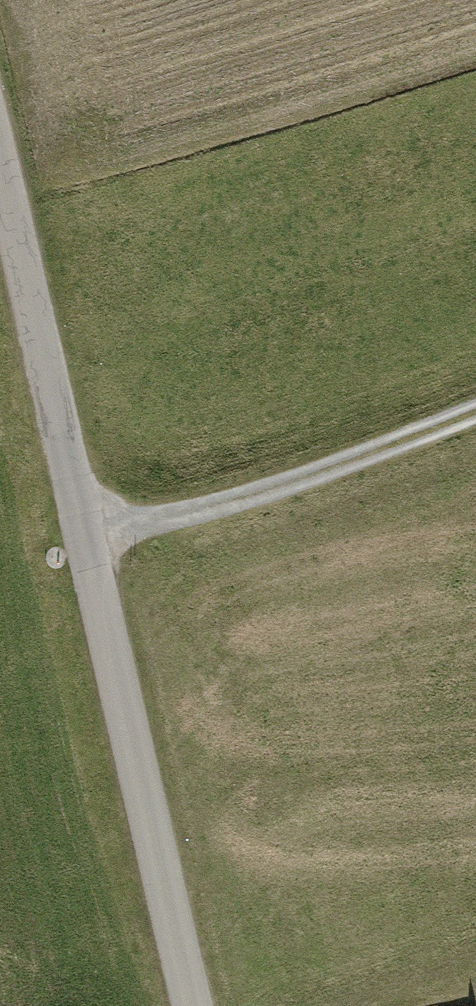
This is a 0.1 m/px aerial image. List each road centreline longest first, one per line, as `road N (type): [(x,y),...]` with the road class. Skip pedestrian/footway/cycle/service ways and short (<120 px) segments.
road 1 (residential): [(188,1005),(0,169)]
road 2 (track): [(475,412),(221,504),(88,540)]

